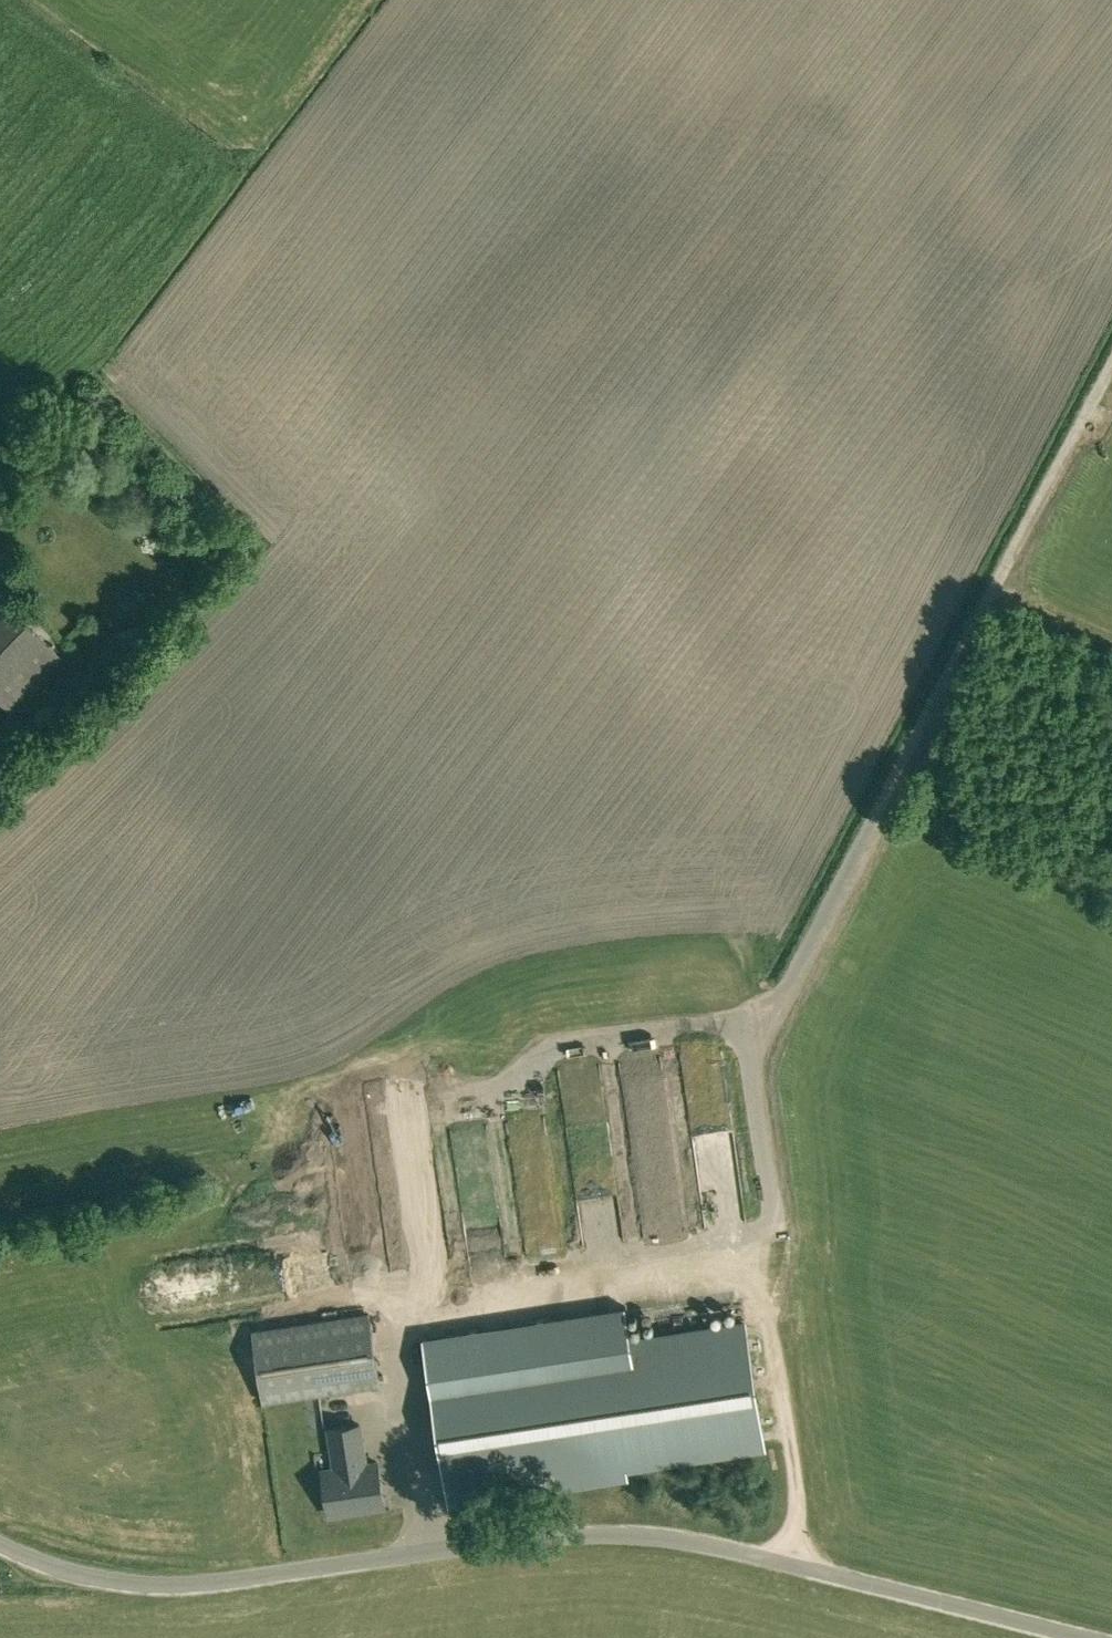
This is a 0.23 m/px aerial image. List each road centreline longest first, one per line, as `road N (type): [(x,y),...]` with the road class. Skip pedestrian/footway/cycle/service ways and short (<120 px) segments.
road 1 (unclassified): [(1083,1637),(792,1565),(633,1535),(190,1585),(81,1575),(0,1544)]

